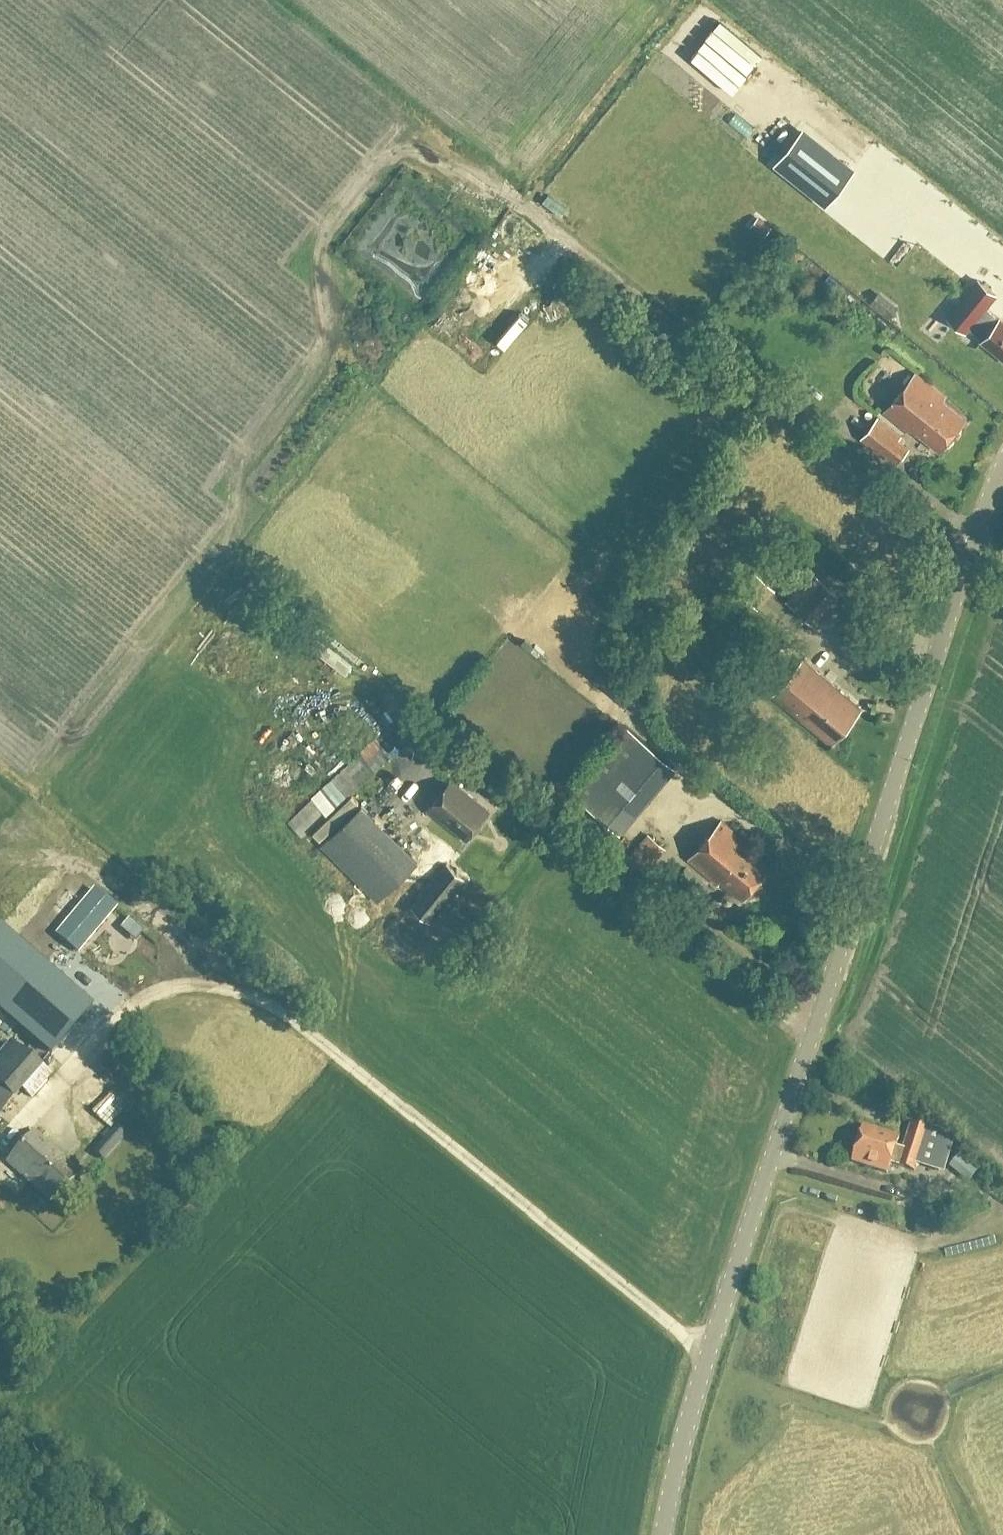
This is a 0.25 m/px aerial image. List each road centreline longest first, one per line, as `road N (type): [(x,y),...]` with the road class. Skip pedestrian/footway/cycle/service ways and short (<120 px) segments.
road 1 (tertiary): [(668,1534),(711,1357),(1002,474)]

